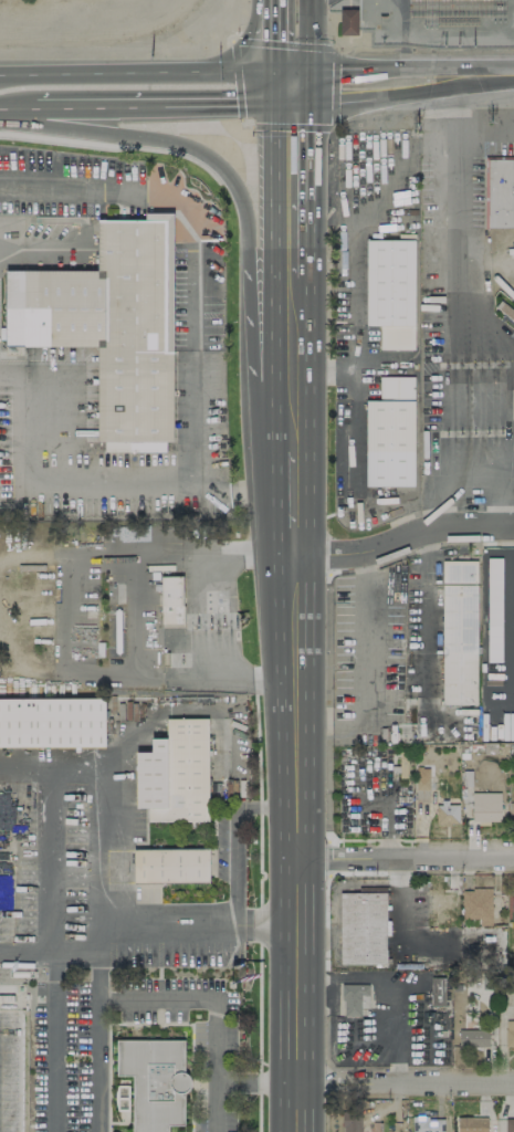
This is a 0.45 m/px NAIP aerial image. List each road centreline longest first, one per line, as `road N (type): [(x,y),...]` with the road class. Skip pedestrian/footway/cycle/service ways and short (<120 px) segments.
road 1 (primary): [(272,104),(273,558),(282,835),(293,847)]
road 2 (secondary): [(21,108),(42,124),(176,142),(213,163),(239,197),(249,290),(272,316)]
road 3 (primary): [(293,847),(304,835),(306,554)]
road 4 (primary): [(295,1131),(293,847)]
road 5 (secondary): [(271,70),(0,74)]
road 6 (secondary): [(21,108),(272,104)]
road 7 (residential): [(293,861),(513,857)]
road 8 (residential): [(295,1080),(513,1080)]
road 9 (residential): [(306,554),(345,554),(424,533),(513,532)]
road 10 (primary): [(303,287),(307,104)]
road 11 (primary): [(304,449),(303,287)]
road 12 (secondary): [(513,70),(360,67)]
road 13 (secondary): [(374,97),(513,74)]

